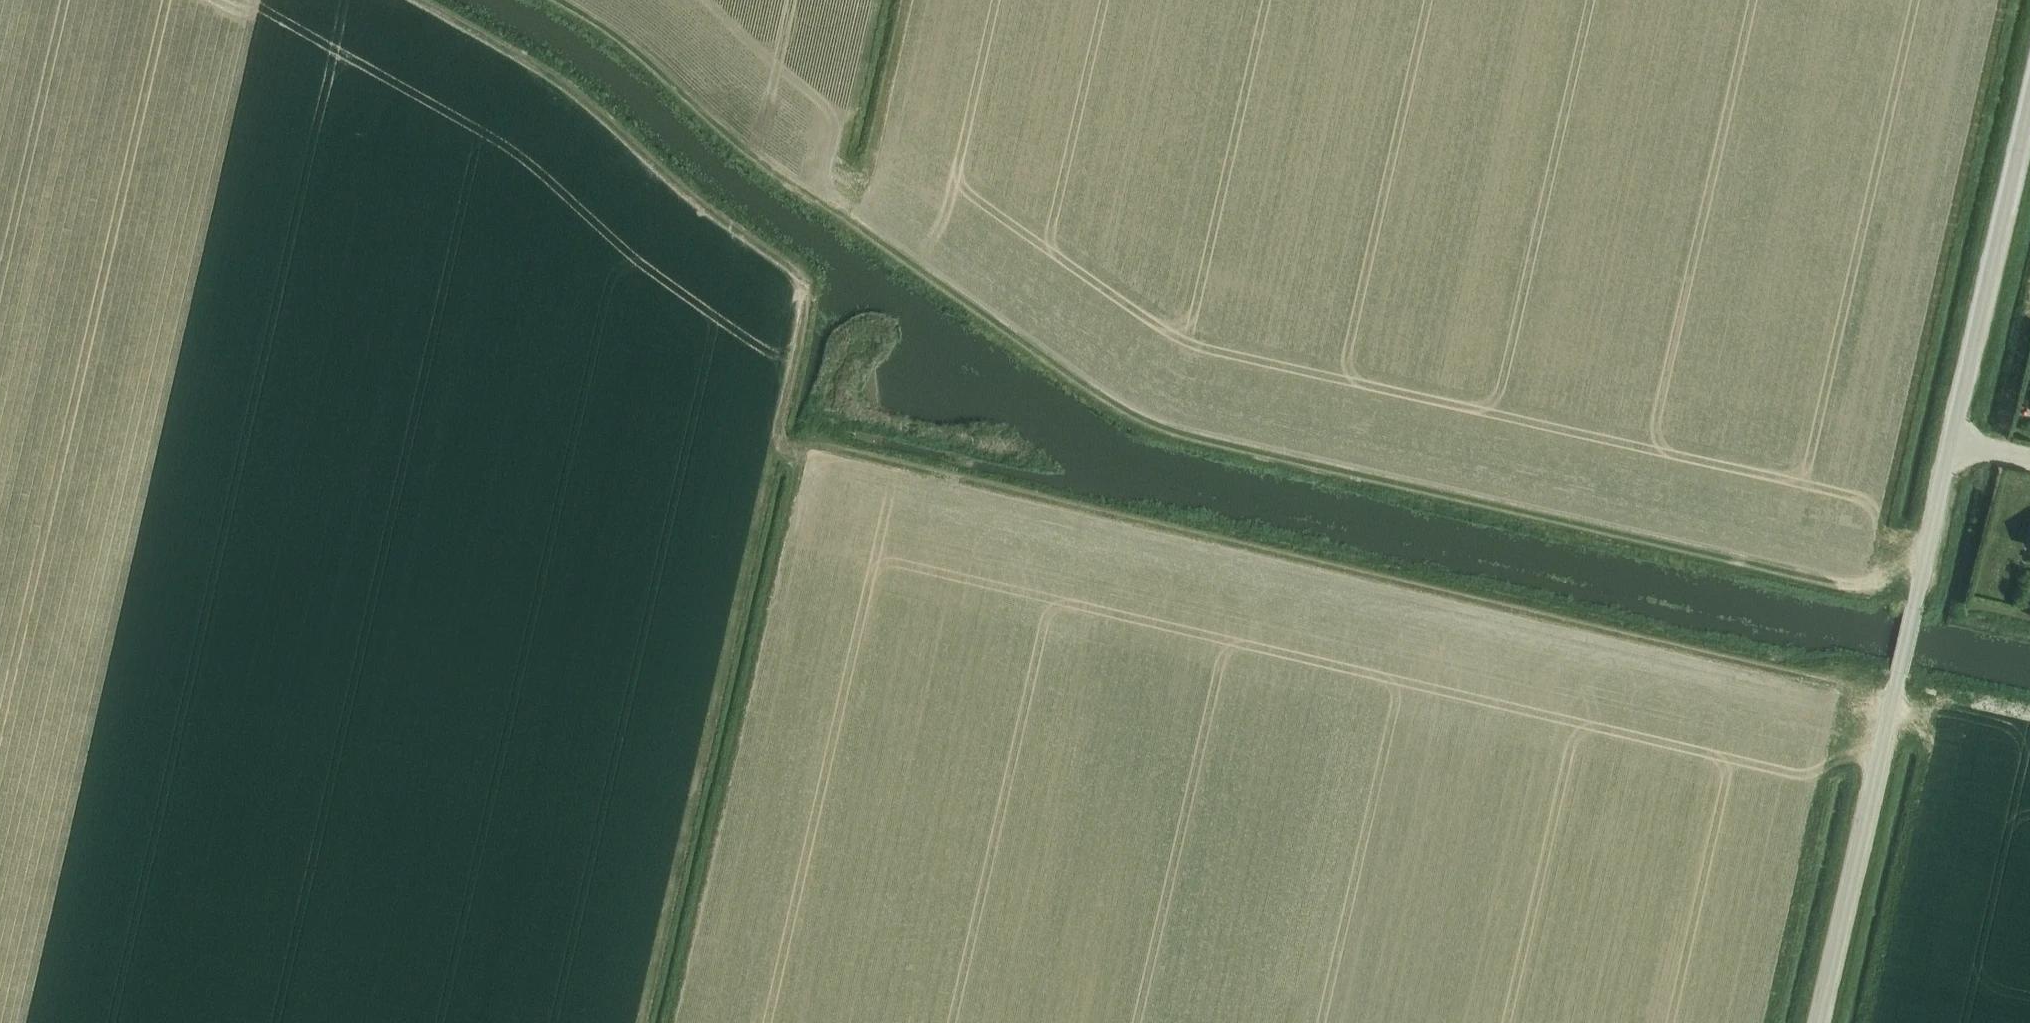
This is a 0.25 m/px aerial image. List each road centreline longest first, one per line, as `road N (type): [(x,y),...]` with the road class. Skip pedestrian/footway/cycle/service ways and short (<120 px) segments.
road 1 (track): [(2029,719),(1946,700),(1908,707),(779,438),(816,281),(693,197),(558,79),(420,0)]
road 2 (track): [(558,0),(654,66),(769,165),(1143,420),(1347,474),(1846,586),(1872,585),(1927,554)]
road 3 (unclassified): [(1819,1022),(2029,106)]
road 4 (track): [(669,1022),(800,456),(833,416)]
road 5 (track): [(906,0),(855,224)]
road 6 (track): [(877,0),(829,206)]

